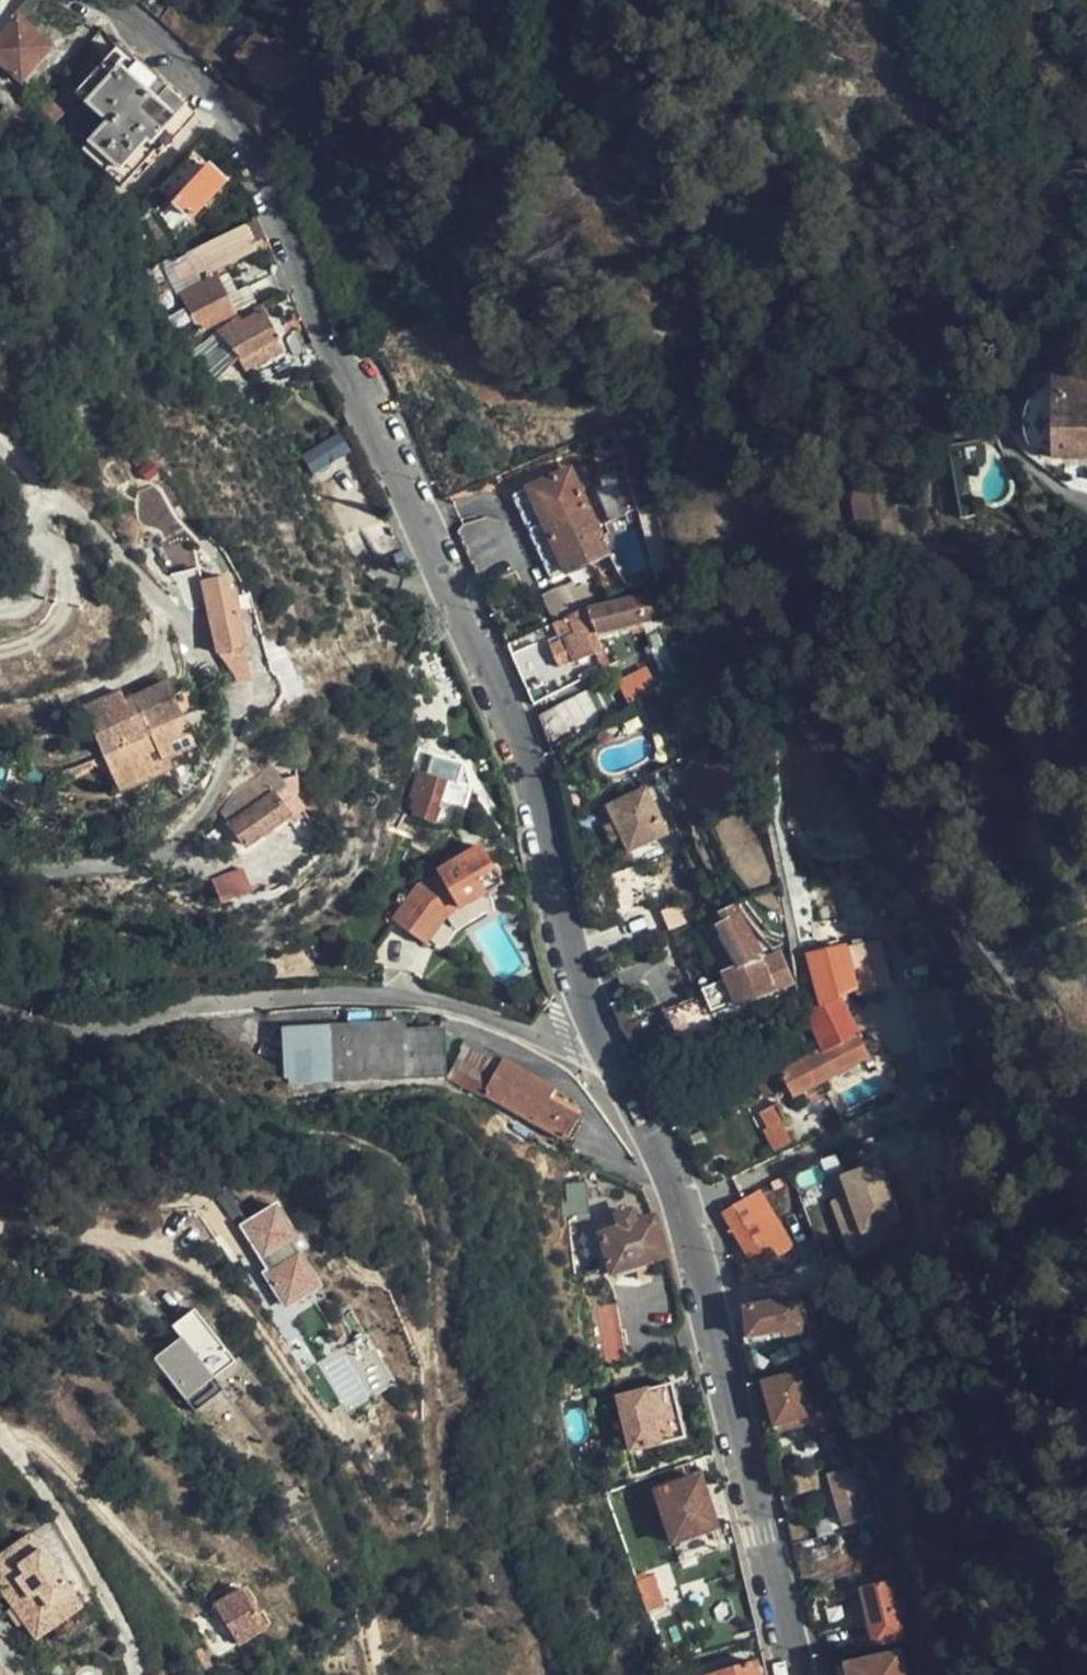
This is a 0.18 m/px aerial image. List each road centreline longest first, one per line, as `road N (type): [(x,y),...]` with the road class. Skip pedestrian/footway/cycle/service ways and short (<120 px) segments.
road 1 (residential): [(87,0),(185,72),(271,191),(314,337),(405,480),(516,741),(575,1006),(602,1055)]
road 2 (residential): [(602,1055),(667,1177),(792,1674)]
road 3 (residential): [(602,1055),(462,1009),(231,1002),(26,1033),(0,1022)]
road 4 (track): [(0,1230),(66,1226),(159,1255),(234,1293),(331,1431),(360,1431),(288,1326)]
road 5 (track): [(331,1431),(393,1520),(437,1521),(432,1291),(422,1211),(398,1159),(359,1138)]
road 6 (track): [(135,1674),(135,1662),(13,1443),(45,1444),(181,1595)]

